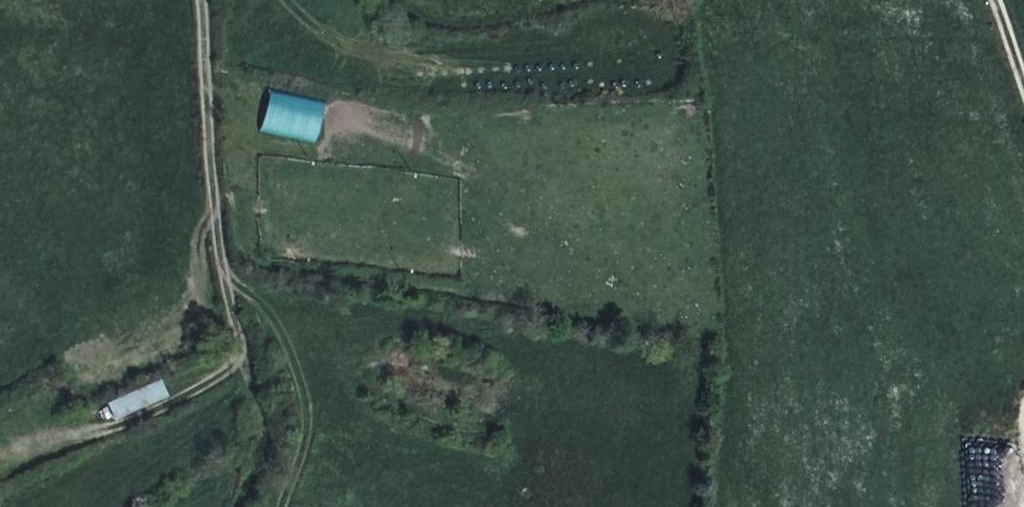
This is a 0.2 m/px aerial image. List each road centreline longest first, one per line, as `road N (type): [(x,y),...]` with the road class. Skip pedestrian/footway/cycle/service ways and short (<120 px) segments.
road 1 (track): [(241,506),(266,446),(218,264),(201,0)]

